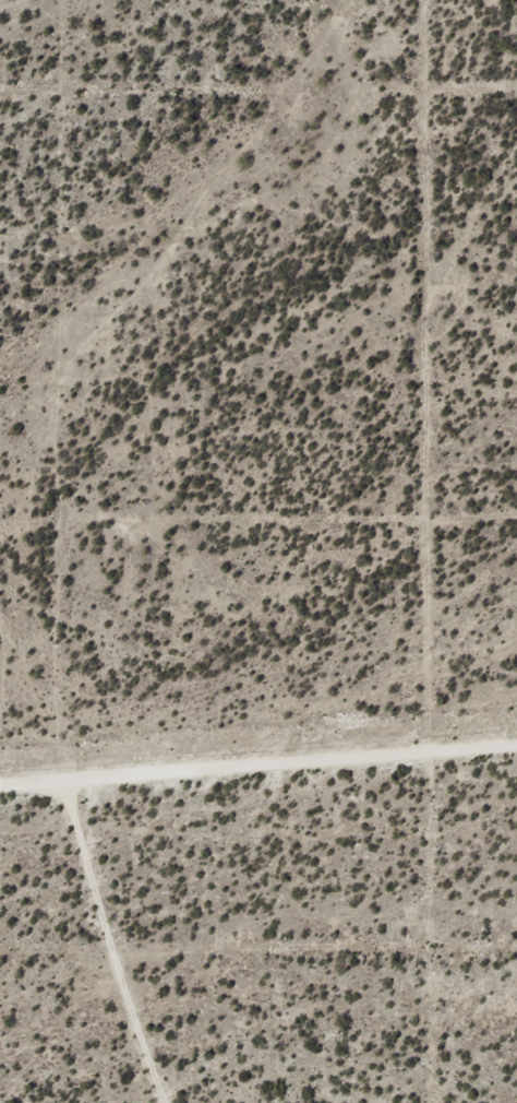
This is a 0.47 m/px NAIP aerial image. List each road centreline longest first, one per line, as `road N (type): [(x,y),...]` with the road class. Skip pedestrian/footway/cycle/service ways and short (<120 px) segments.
road 1 (track): [(0,801),(516,756)]

